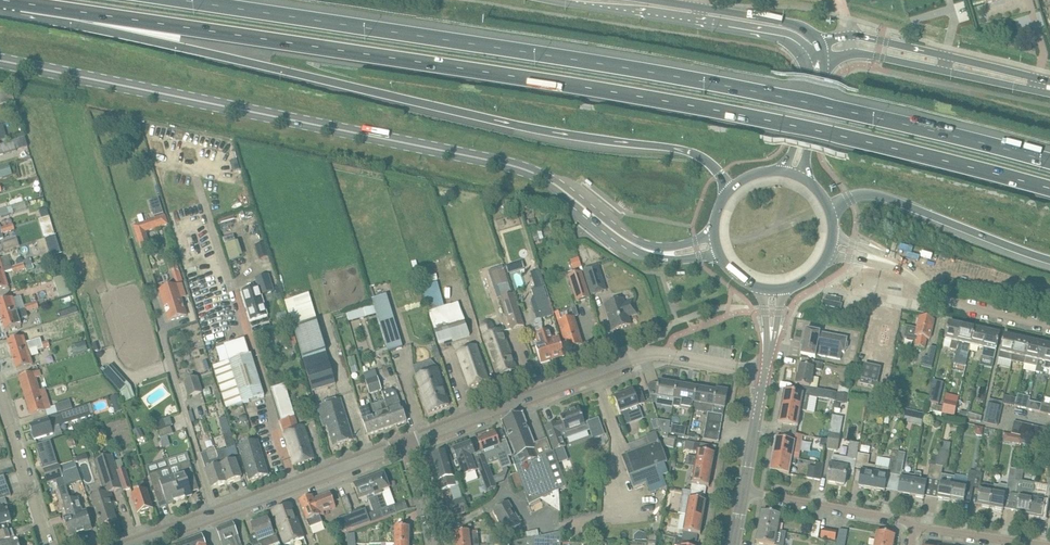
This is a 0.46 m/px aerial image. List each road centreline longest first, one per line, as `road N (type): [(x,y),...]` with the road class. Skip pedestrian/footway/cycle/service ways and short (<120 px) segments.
road 1 (motorway): [(21,1),(646,97),(1049,190)]
road 2 (motorway): [(1049,161),(652,73),(173,0)]
road 3 (motorway): [(21,1),(114,32),(527,126),(697,153),(730,191)]
road 4 (secondary): [(650,251),(526,170),(0,61)]
road 5 (unclassified): [(405,443),(655,352),(765,373)]
road 6 (unclassified): [(158,534),(405,443)]
road 7 (secondary): [(560,0),(783,37),(804,53)]
road 8 (secondary): [(1049,83),(864,36),(820,43)]
road 9 (residential): [(1049,324),(950,301),(906,269),(831,247)]
road 10 (motorway): [(830,209),(877,197),(1049,260)]
road 11 (secondary): [(825,56),(862,53),(1049,90)]
road 12 (secondary): [(820,43),(791,23),(651,0)]
road 13 (residential): [(744,490),(914,526)]
road 14 (residential): [(48,544),(0,390)]
road 15 (residential): [(914,526),(1044,544)]
road 16 (secondary): [(804,179),(825,56)]
road 17 (secondary): [(804,53),(808,78),(784,172)]

